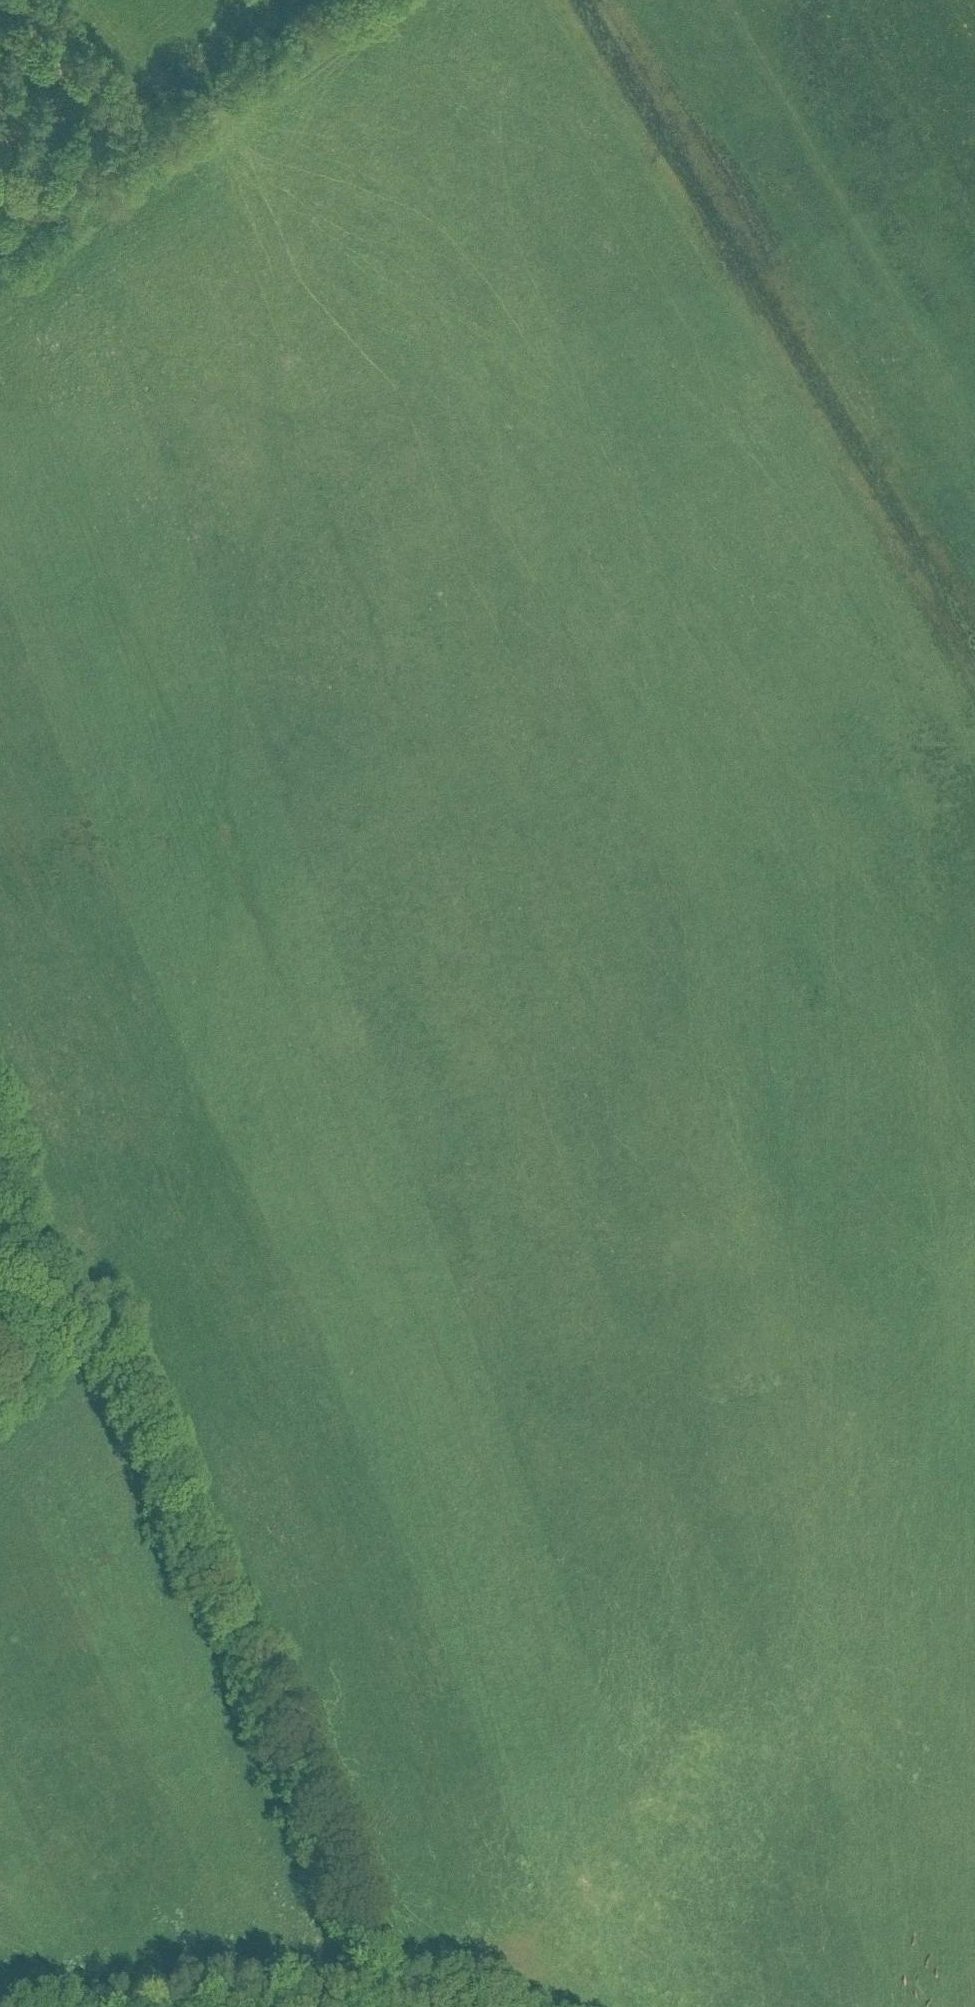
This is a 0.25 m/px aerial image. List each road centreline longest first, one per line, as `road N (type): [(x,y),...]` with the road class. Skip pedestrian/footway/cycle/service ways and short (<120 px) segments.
road 1 (track): [(165,116),(0,237)]

